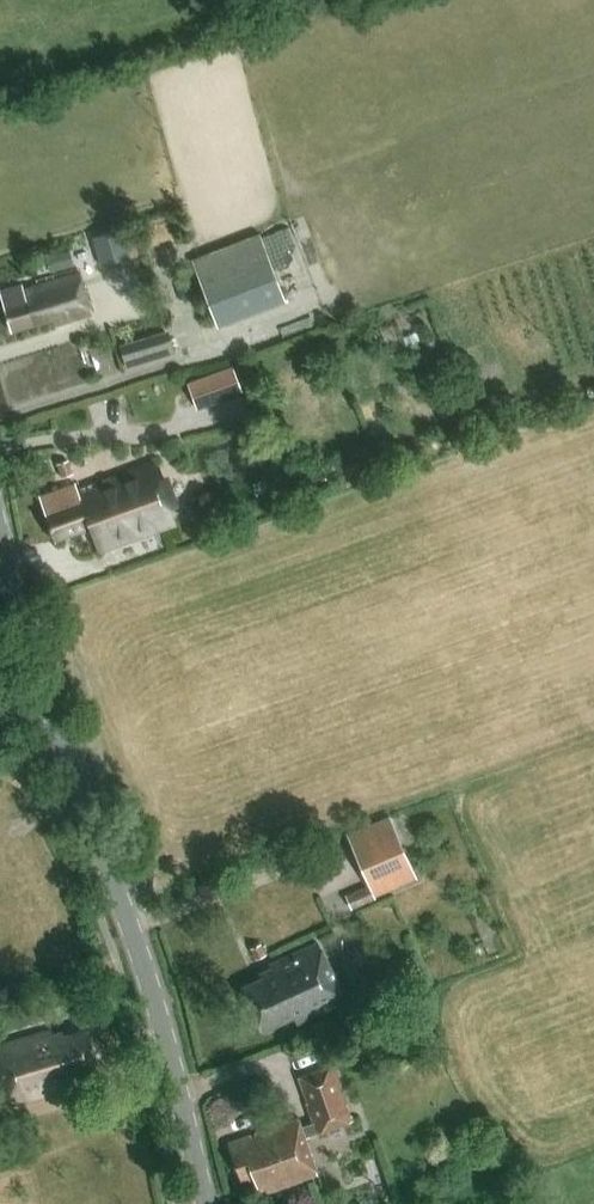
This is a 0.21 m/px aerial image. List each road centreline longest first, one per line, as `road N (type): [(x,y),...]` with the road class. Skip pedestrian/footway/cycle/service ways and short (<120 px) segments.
road 1 (tertiary): [(207,1203),(150,983),(30,653),(0,543)]

